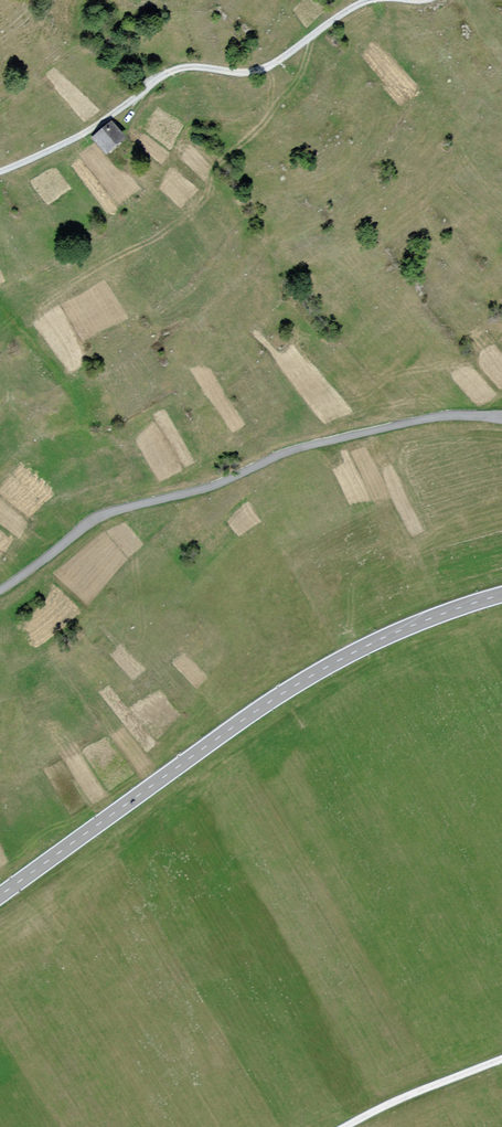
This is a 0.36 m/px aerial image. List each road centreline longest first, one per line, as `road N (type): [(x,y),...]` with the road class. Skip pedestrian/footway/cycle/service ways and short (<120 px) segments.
road 1 (primary): [(501,595),(413,625),(290,688),(0,896)]
road 2 (track): [(0,586),(111,504),(205,485),(303,441),(408,417),(501,415)]
road 3 (track): [(0,166),(62,142),(178,64),(259,66),(355,0)]
road 4 (track): [(344,1126),(501,1059)]

